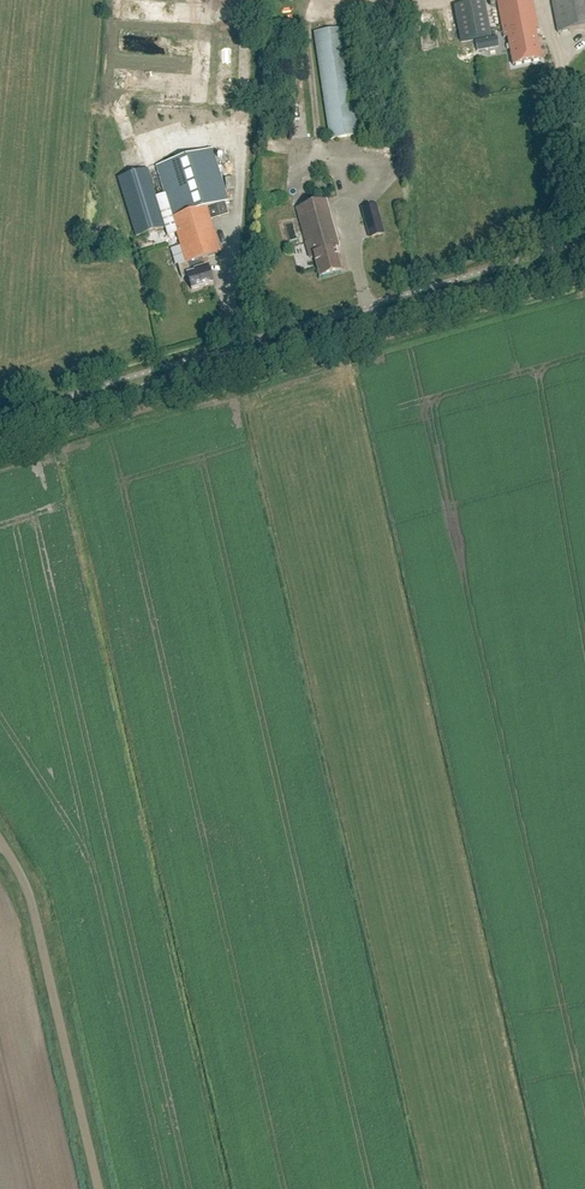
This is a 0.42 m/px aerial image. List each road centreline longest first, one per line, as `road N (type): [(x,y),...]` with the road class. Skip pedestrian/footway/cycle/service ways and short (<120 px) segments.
road 1 (secondary): [(0,436),(584,257)]
road 2 (unclassified): [(99,1188),(32,902),(0,838)]

